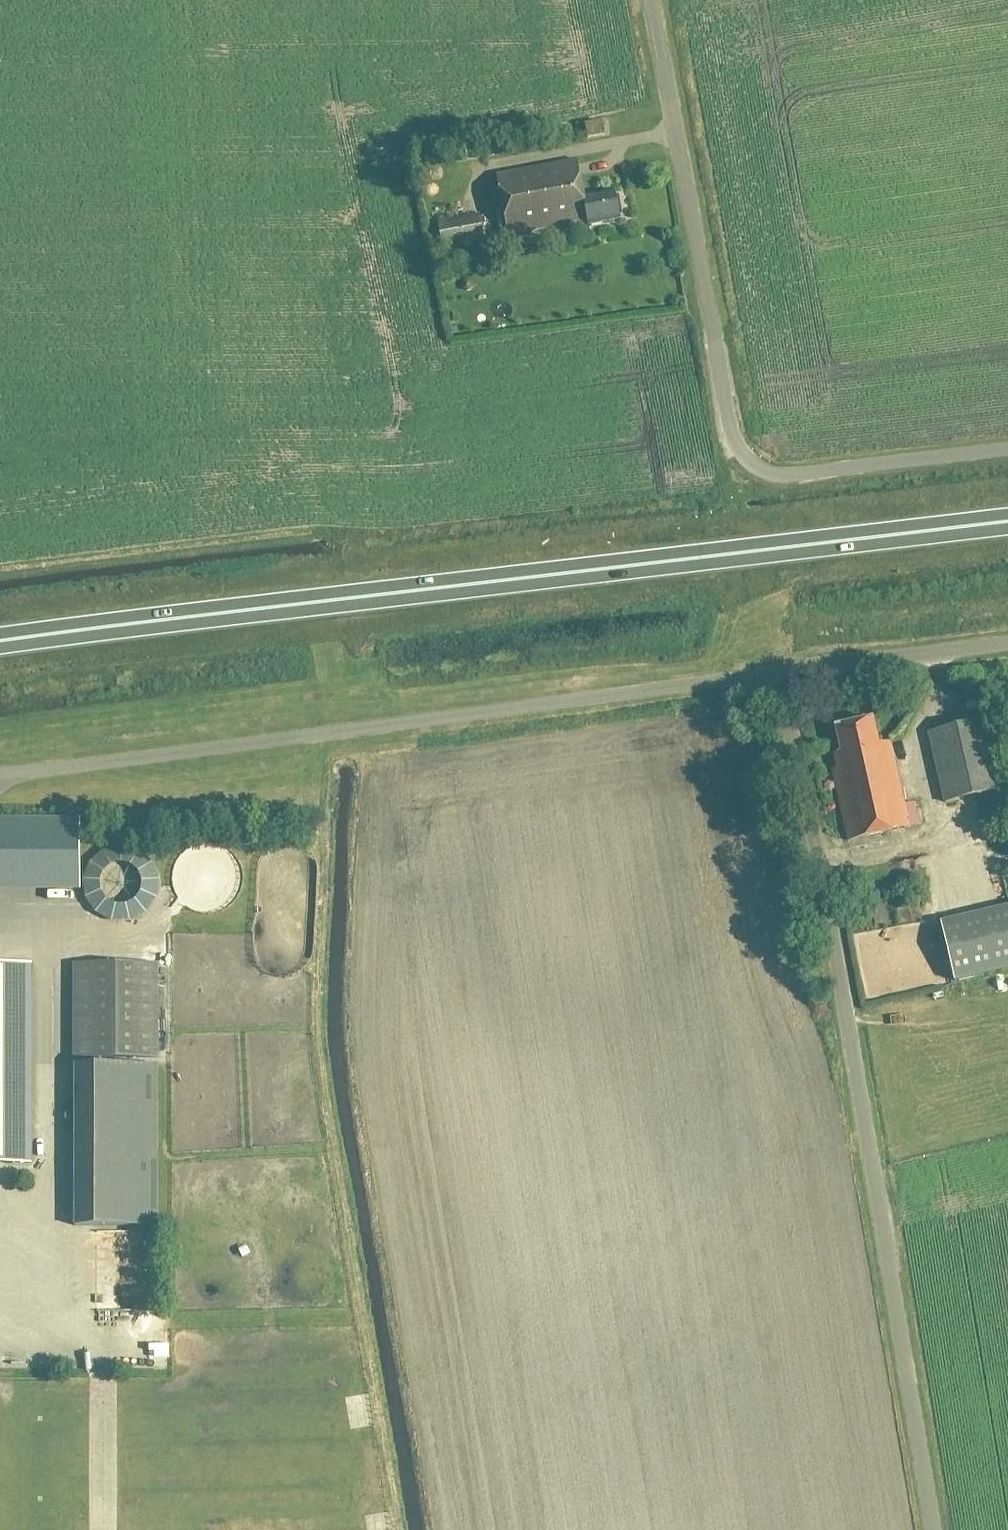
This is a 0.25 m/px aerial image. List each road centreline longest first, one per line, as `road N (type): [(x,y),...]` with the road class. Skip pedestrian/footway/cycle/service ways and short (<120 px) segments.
road 1 (trunk): [(0,644),(1007,522)]
road 2 (unclassified): [(935,1529),(781,675)]
road 3 (unclassified): [(781,675),(0,776)]
road 4 (unclassified): [(1007,450),(793,474),(746,461),(733,442),(651,0)]
road 5 (unclassified): [(1007,644),(781,675)]

